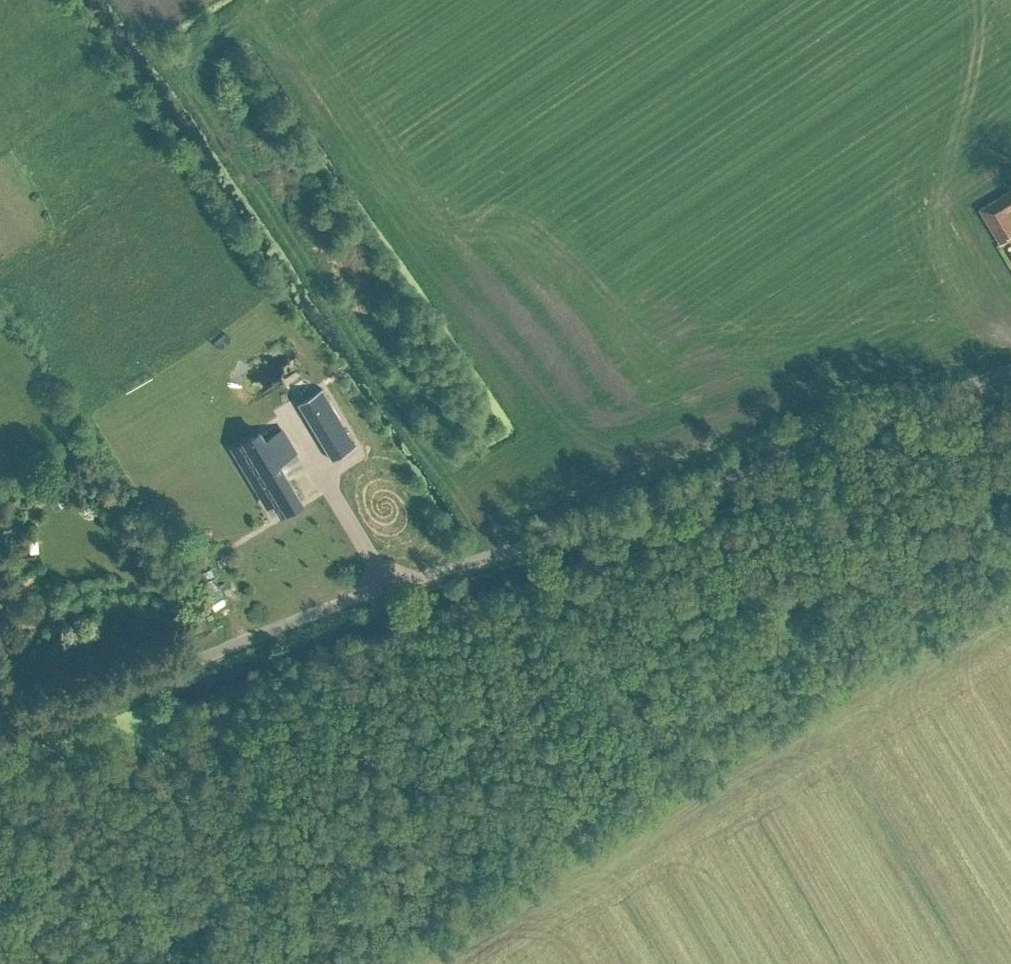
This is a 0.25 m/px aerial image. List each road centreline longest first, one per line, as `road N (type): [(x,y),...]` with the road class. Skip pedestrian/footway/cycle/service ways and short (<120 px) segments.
road 1 (unclassified): [(0,743),(332,606),(648,502),(1010,368)]
road 2 (track): [(151,44),(240,163),(462,507),(483,555)]

